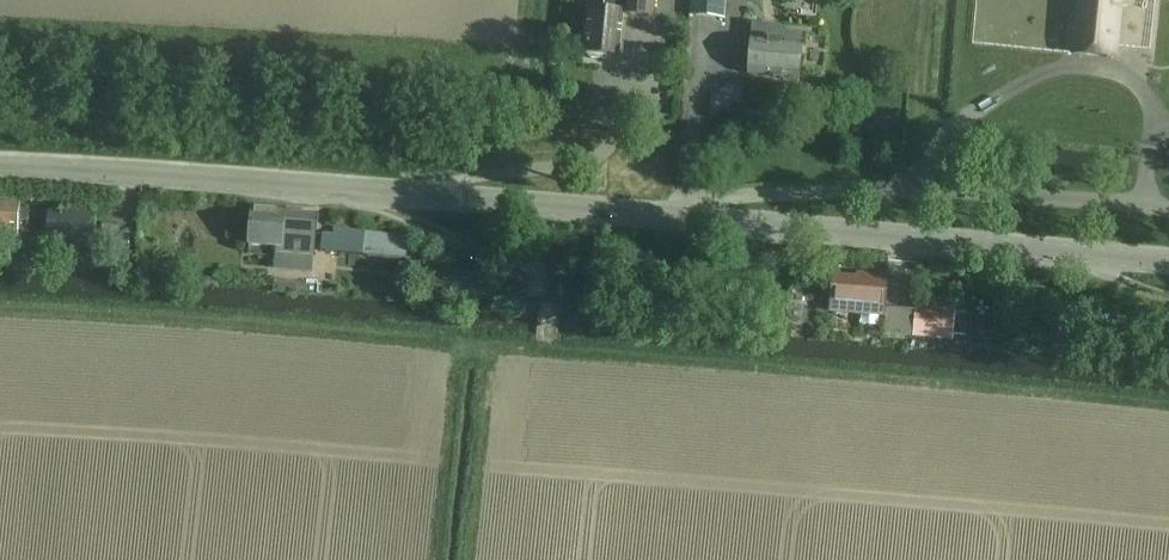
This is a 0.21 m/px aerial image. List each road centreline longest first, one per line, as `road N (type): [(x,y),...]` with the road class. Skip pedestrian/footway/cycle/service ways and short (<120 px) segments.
road 1 (track): [(0,312),(468,344),(1168,411)]
road 2 (tertiary): [(1168,264),(0,167)]
road 3 (track): [(0,114),(523,143)]

